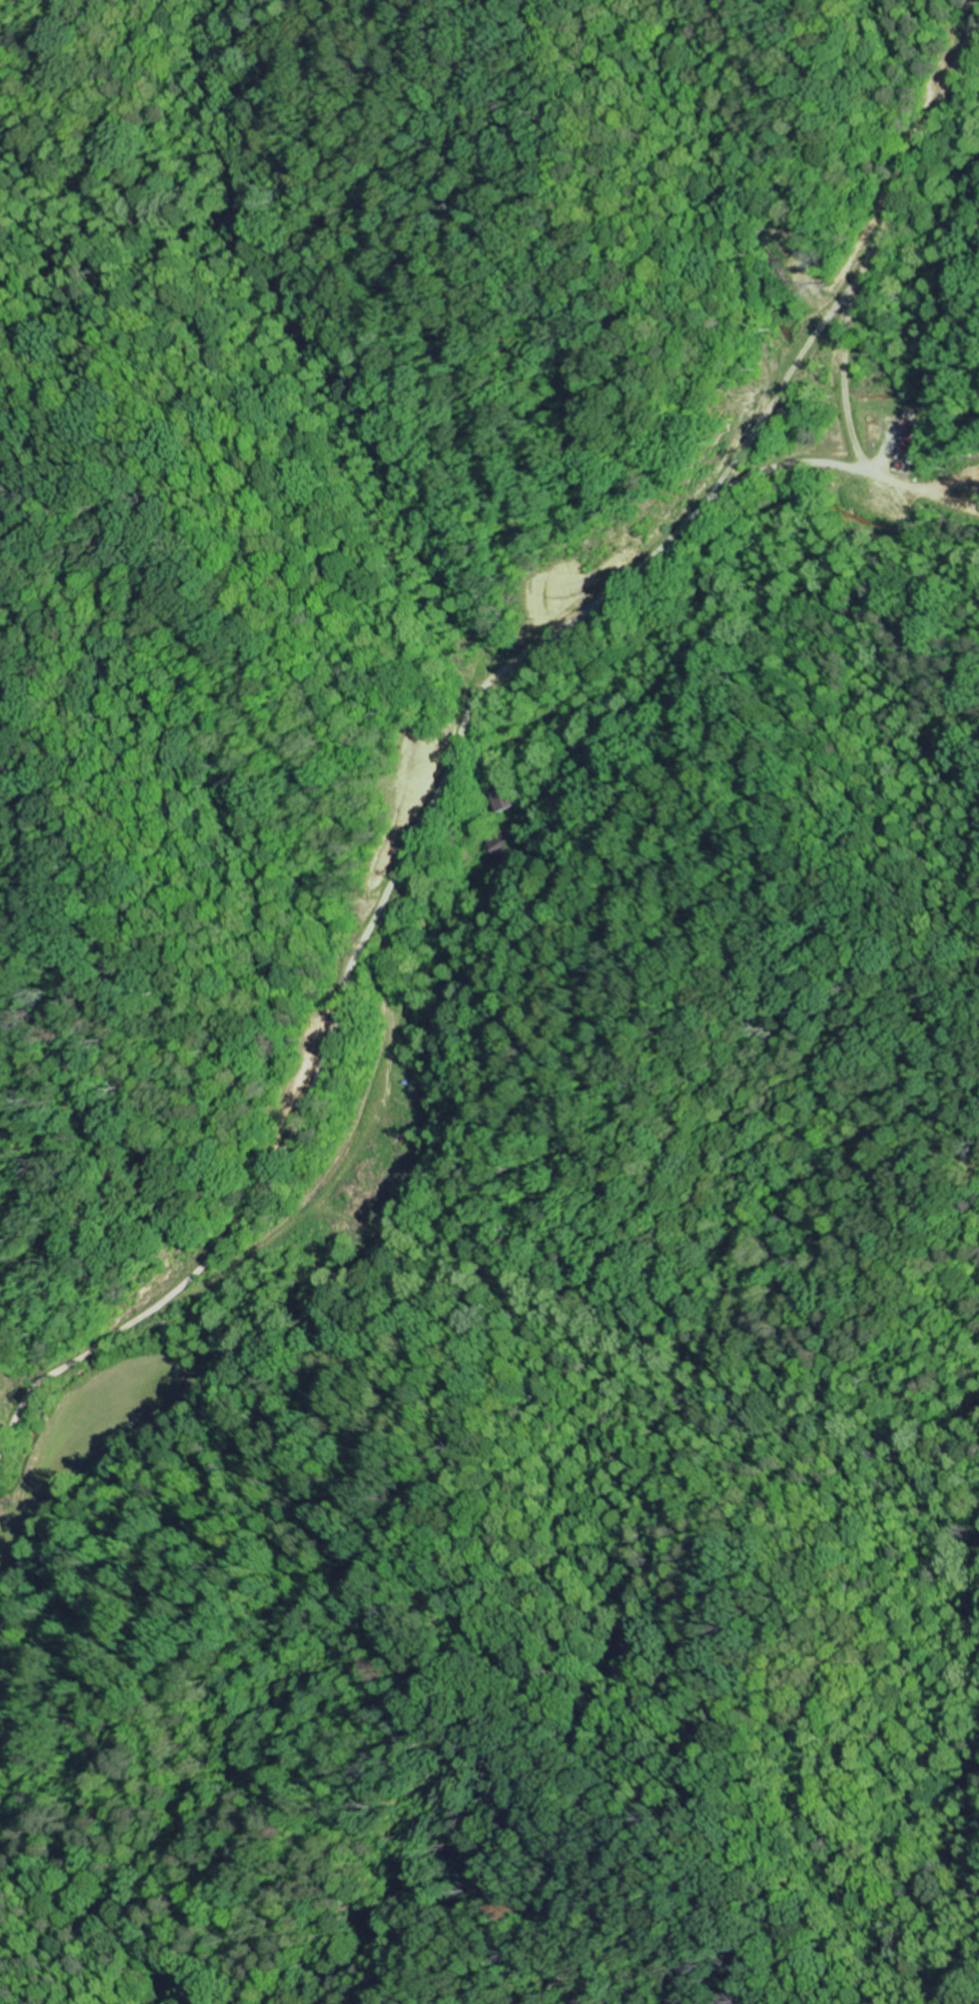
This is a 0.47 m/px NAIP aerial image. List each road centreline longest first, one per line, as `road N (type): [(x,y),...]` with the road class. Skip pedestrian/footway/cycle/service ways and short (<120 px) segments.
road 1 (residential): [(0,1447),(29,1390),(168,1298),(263,1190),(314,1081),(356,960),(448,767),(474,691),(487,678),(726,494),(784,466),(817,462),(978,512)]
road 2 (residential): [(817,462),(841,441),(861,278),(978,29)]

